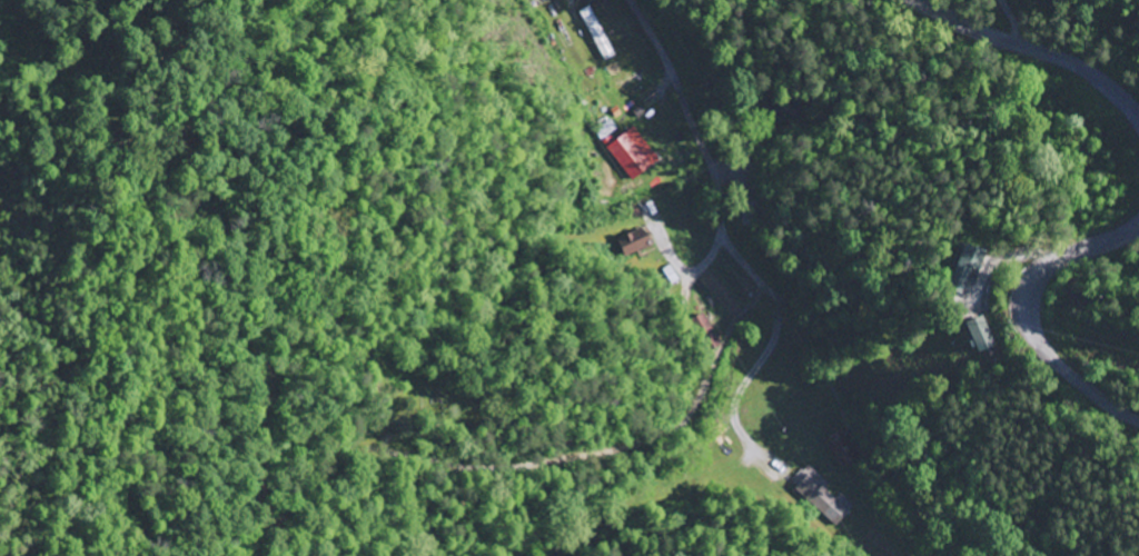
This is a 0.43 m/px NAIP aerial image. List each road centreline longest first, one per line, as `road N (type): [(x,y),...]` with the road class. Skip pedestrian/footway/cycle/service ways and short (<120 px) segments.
road 1 (residential): [(629,0),(701,145),(729,245),(794,316),(864,463),(952,555)]
road 2 (residential): [(1138,232),(1052,271),(1036,314),(1050,354),(1138,418)]
road 3 (residential): [(924,0),(1086,68),(1138,114)]

